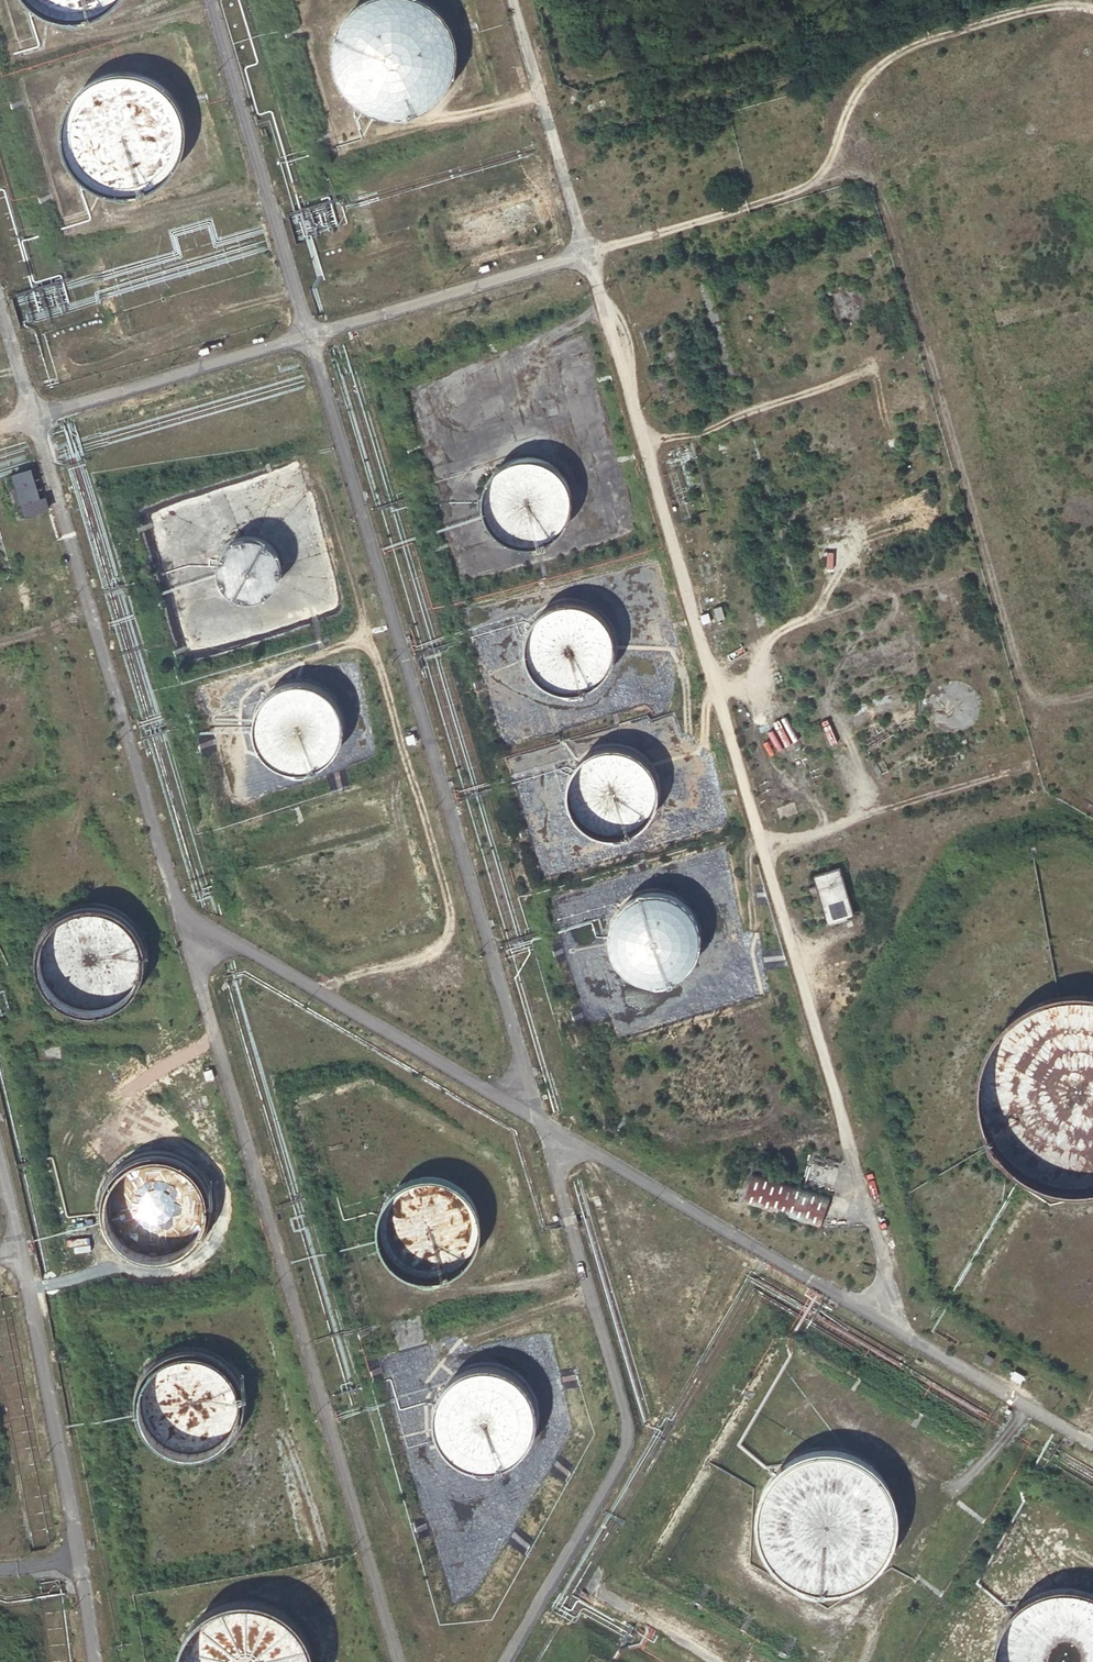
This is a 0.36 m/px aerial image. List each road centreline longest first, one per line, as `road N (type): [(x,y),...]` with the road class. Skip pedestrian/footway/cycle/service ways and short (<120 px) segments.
road 1 (track): [(544,0),(557,52),(575,70),(597,76),(844,0)]

